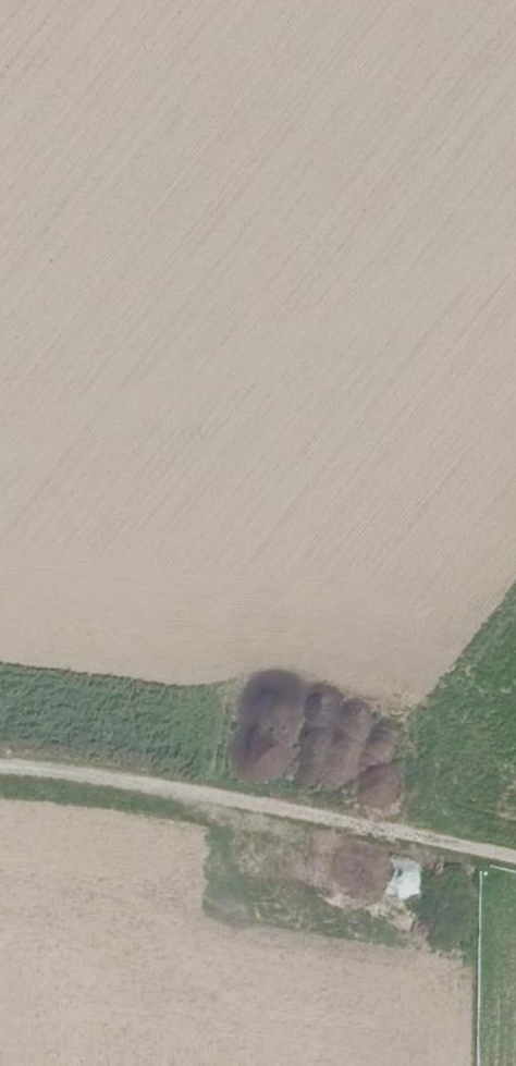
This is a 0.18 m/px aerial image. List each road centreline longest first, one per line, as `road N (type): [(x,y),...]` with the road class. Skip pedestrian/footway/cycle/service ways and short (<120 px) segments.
road 1 (track): [(515,861),(194,790),(0,766)]

